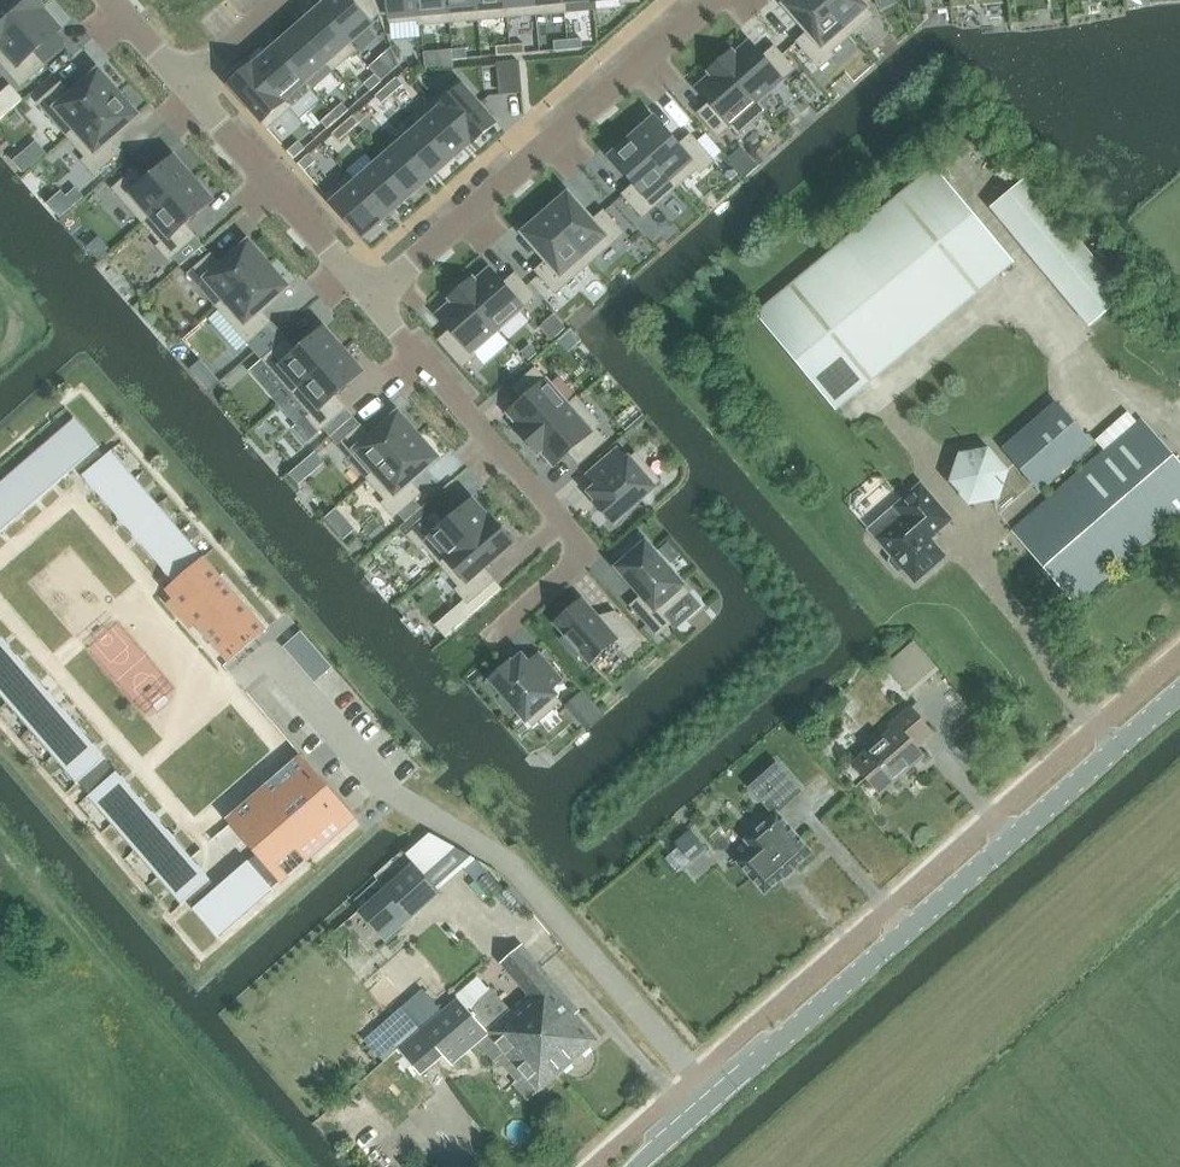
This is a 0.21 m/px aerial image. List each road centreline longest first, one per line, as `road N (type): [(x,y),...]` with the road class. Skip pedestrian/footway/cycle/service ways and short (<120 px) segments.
road 1 (residential): [(237,678),(262,661),(284,665),(395,795),(510,863),(714,1098)]
road 2 (tertiary): [(714,1098),(1179,700)]
road 3 (residential): [(711,0),(370,305)]
road 4 (residential): [(370,305),(587,553),(501,626)]
road 5 (residential): [(187,91),(370,305)]
road 6 (residential): [(187,91),(287,0)]

